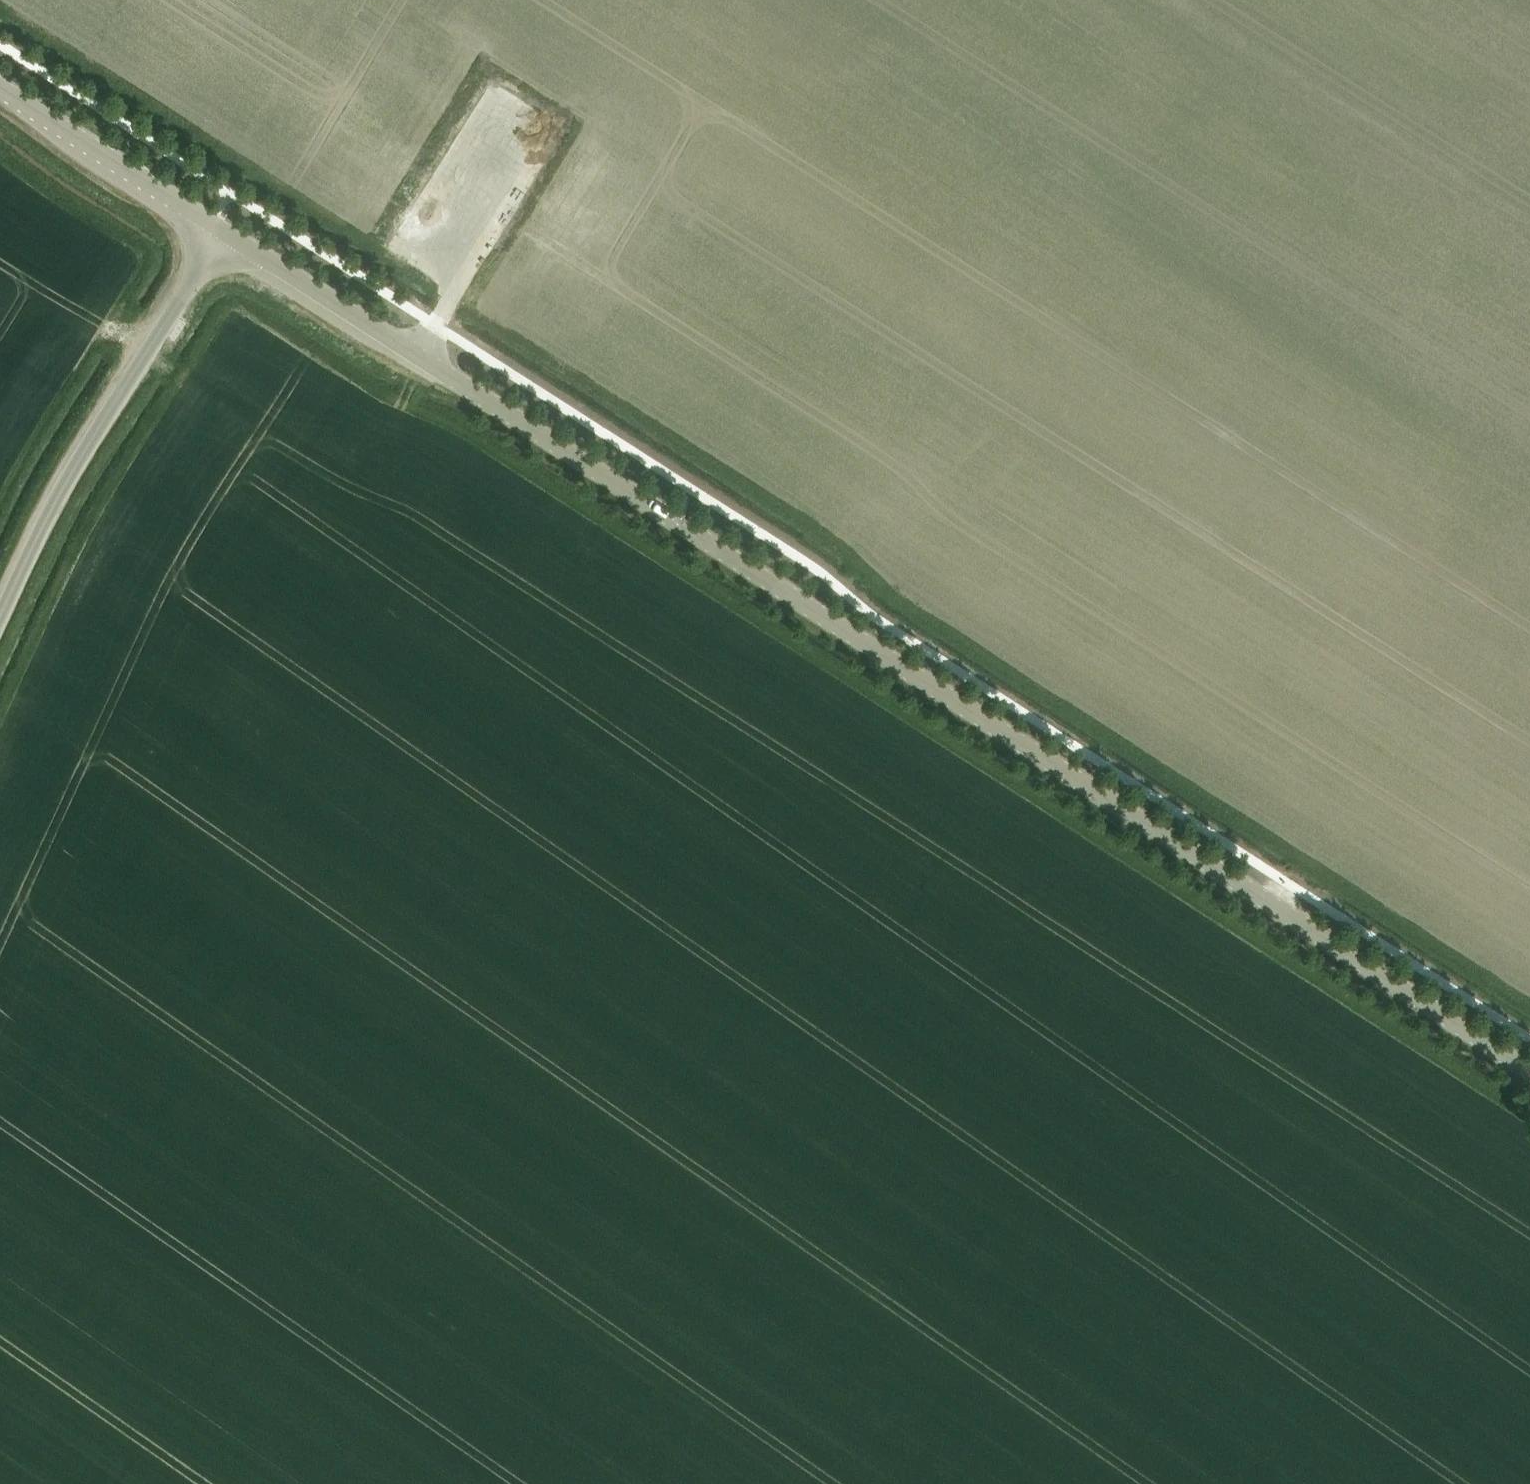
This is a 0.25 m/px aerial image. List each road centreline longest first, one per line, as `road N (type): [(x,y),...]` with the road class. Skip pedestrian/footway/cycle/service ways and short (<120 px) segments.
road 1 (secondary): [(1529,1071),(223,235)]
road 2 (unclassified): [(0,623),(62,490),(223,235)]
road 3 (secondary): [(223,235),(0,91)]

